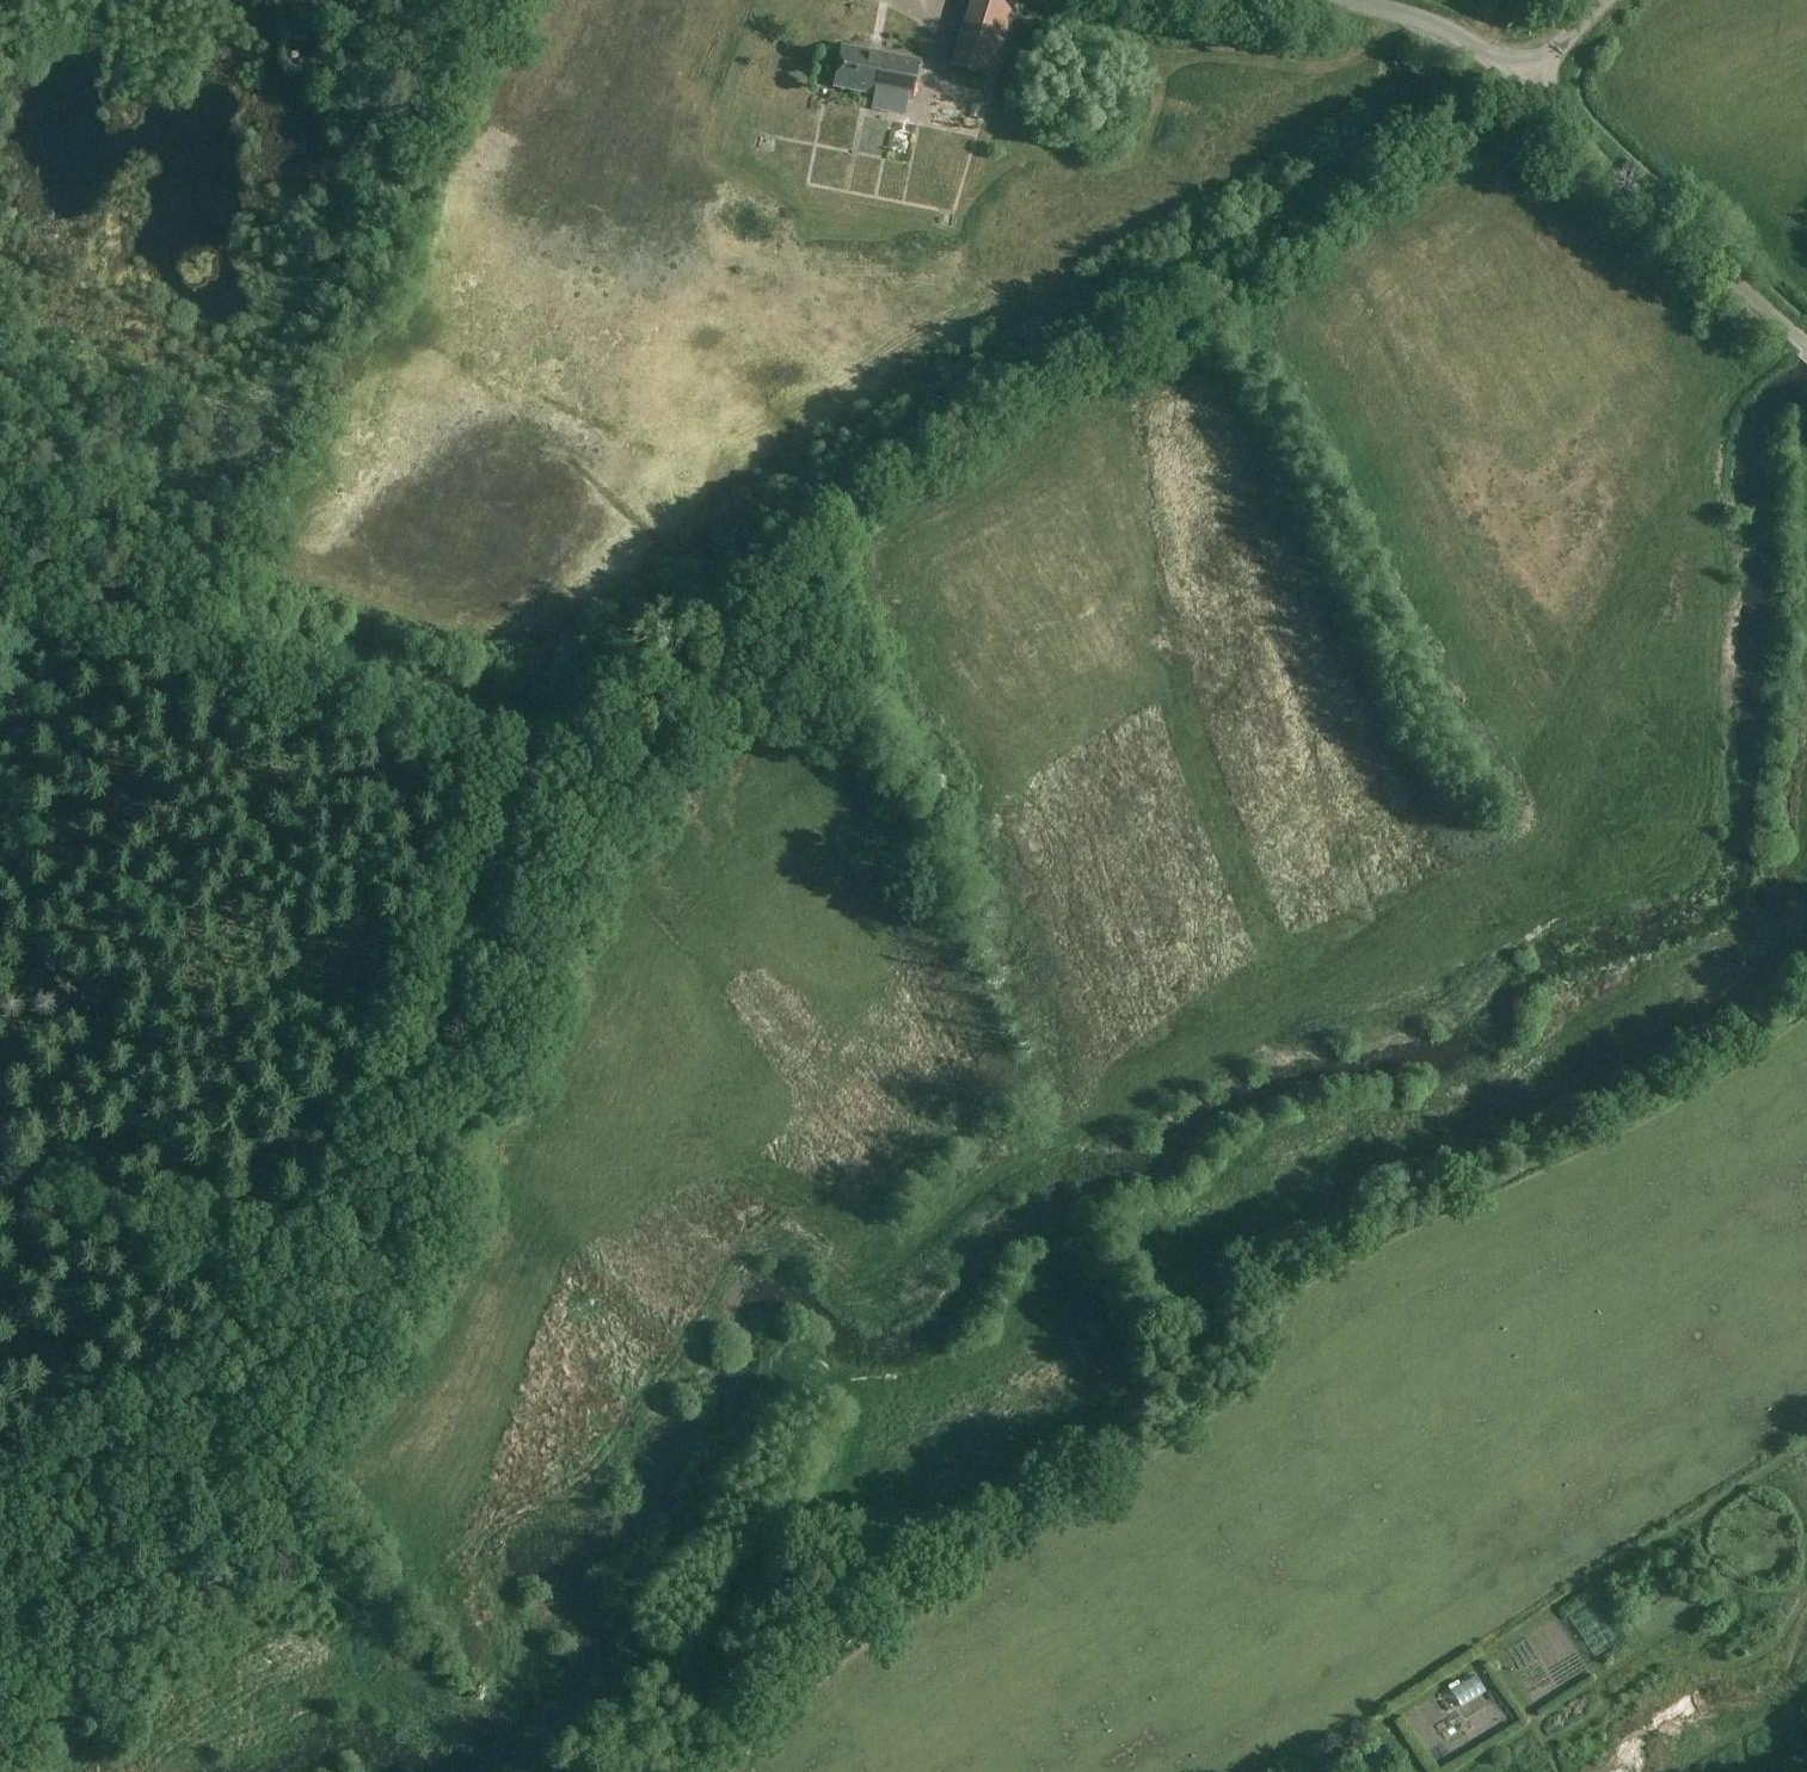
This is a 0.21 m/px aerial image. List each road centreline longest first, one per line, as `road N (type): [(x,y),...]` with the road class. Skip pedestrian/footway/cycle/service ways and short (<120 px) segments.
road 1 (unclassified): [(1806,350),(1562,123),(1527,74)]
road 2 (unclassified): [(1527,74),(1366,0)]

